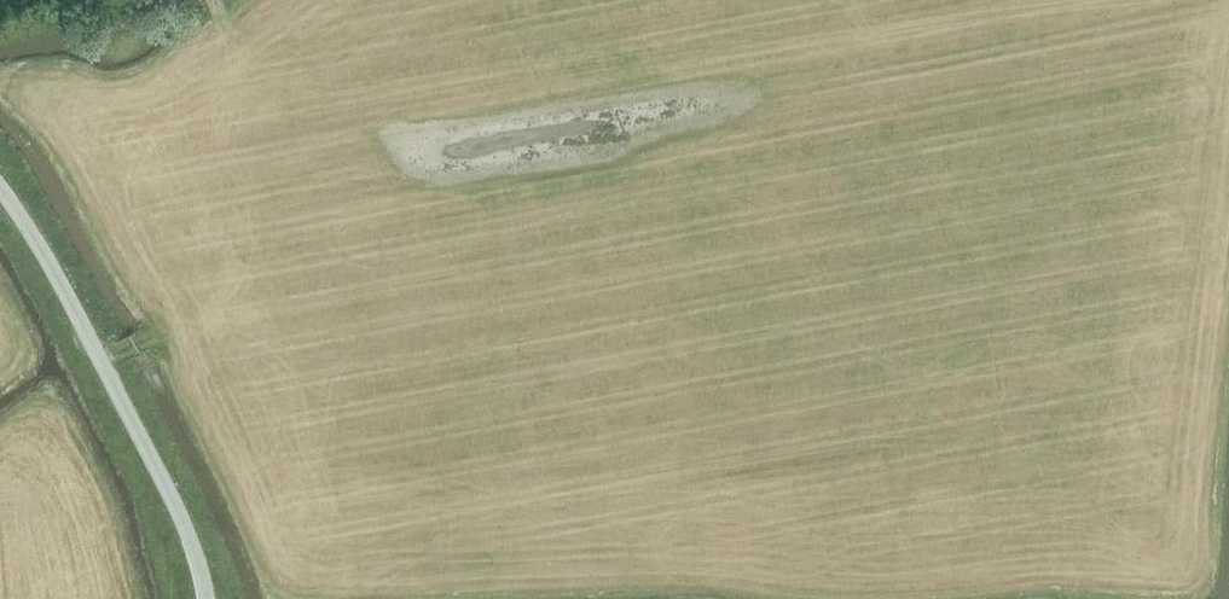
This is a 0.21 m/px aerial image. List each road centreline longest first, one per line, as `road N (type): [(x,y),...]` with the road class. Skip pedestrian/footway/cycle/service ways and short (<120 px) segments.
road 1 (unclassified): [(208,598),(174,501),(65,291),(0,187)]

